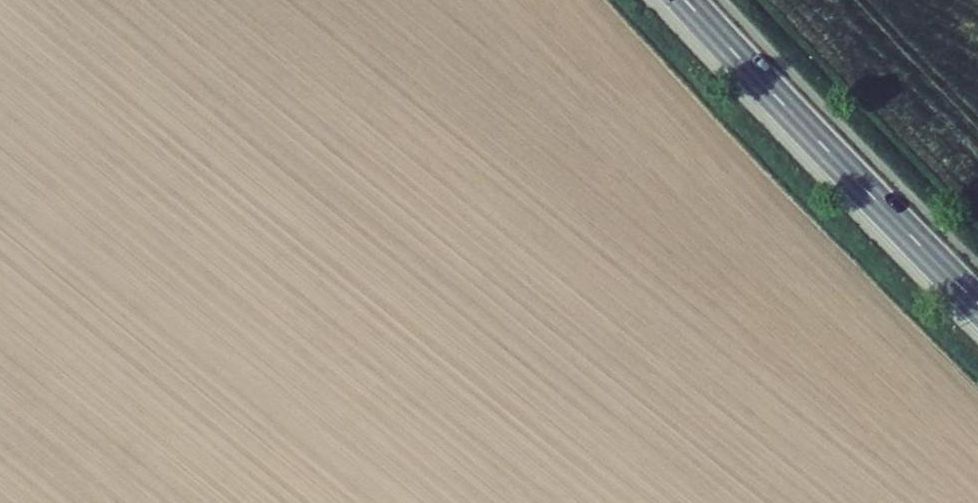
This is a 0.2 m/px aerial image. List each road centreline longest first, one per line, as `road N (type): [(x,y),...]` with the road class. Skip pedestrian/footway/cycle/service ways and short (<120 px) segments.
road 1 (primary): [(685,0),(977,303)]

